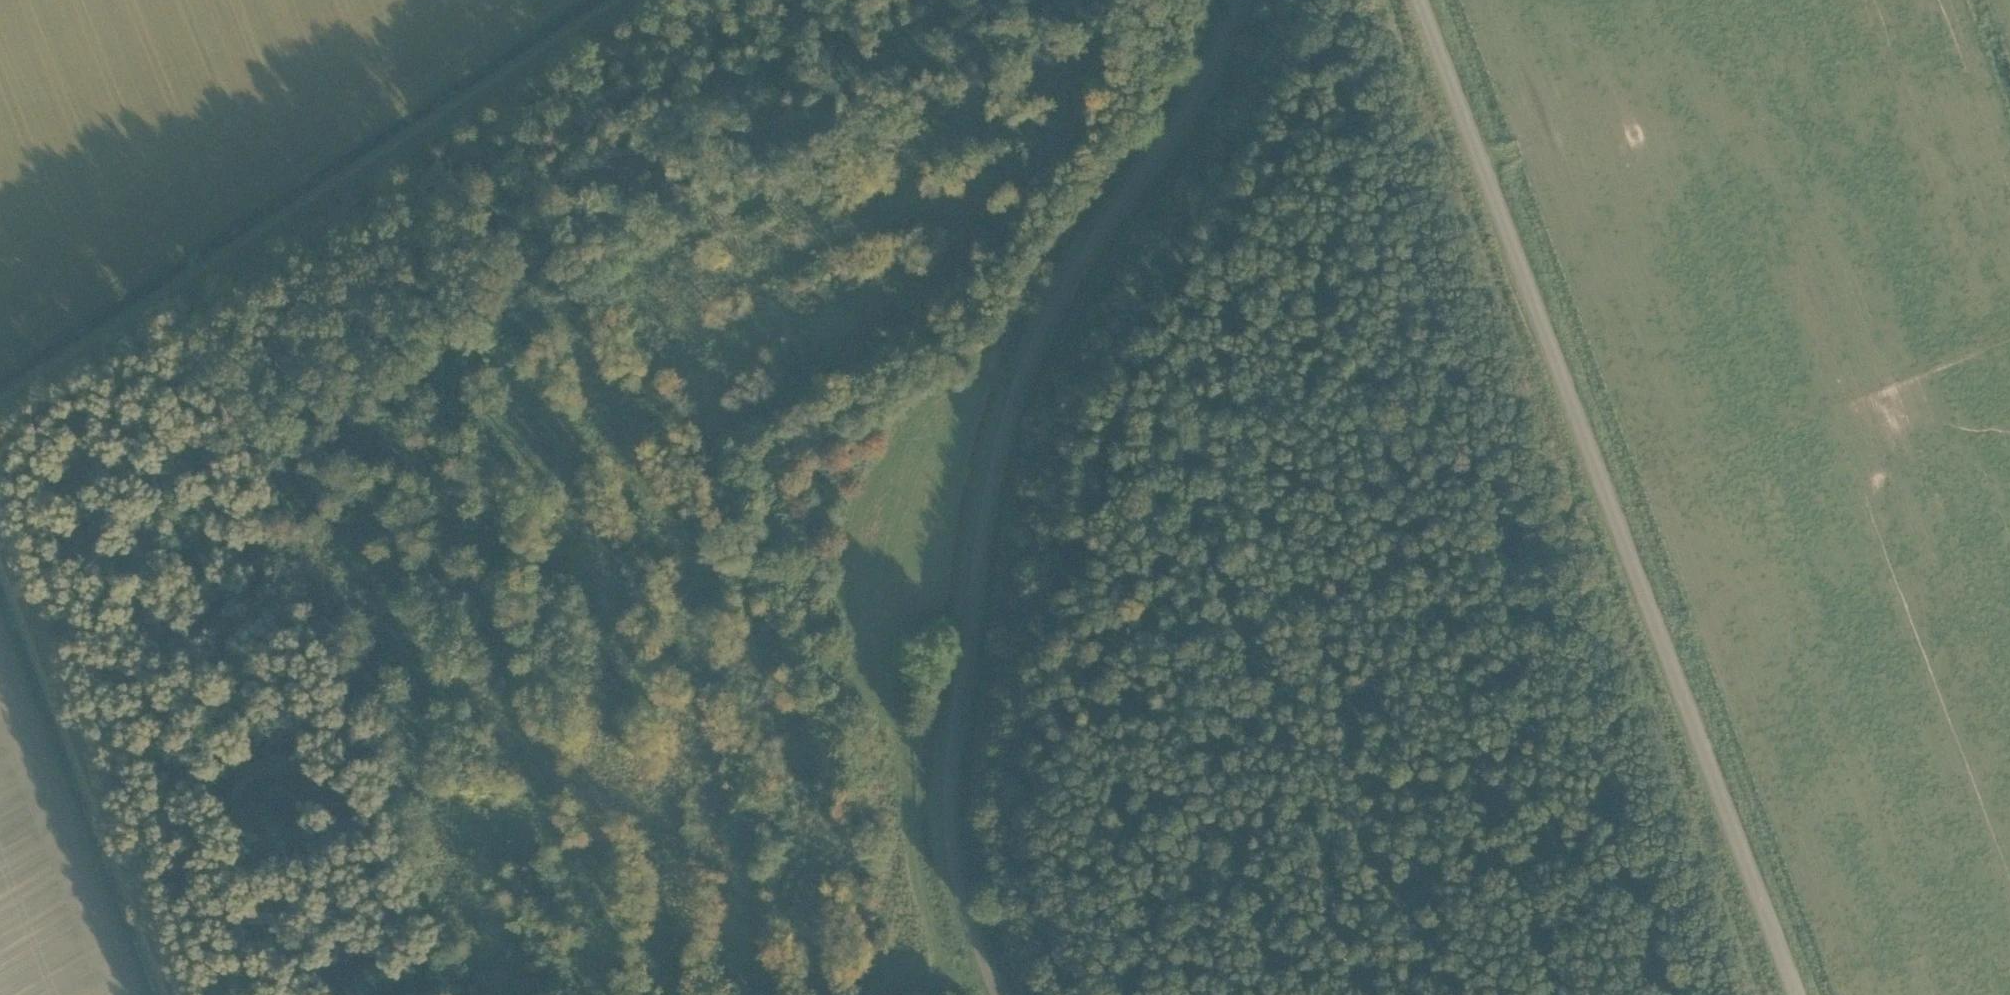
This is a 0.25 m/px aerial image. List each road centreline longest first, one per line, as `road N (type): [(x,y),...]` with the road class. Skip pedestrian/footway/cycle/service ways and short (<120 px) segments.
road 1 (unclassified): [(1242,0),(1223,50),(1041,341),(1005,427),(967,654),(953,815),(960,888),(1002,994)]
road 2 (unclassified): [(1413,0),(1790,994)]

